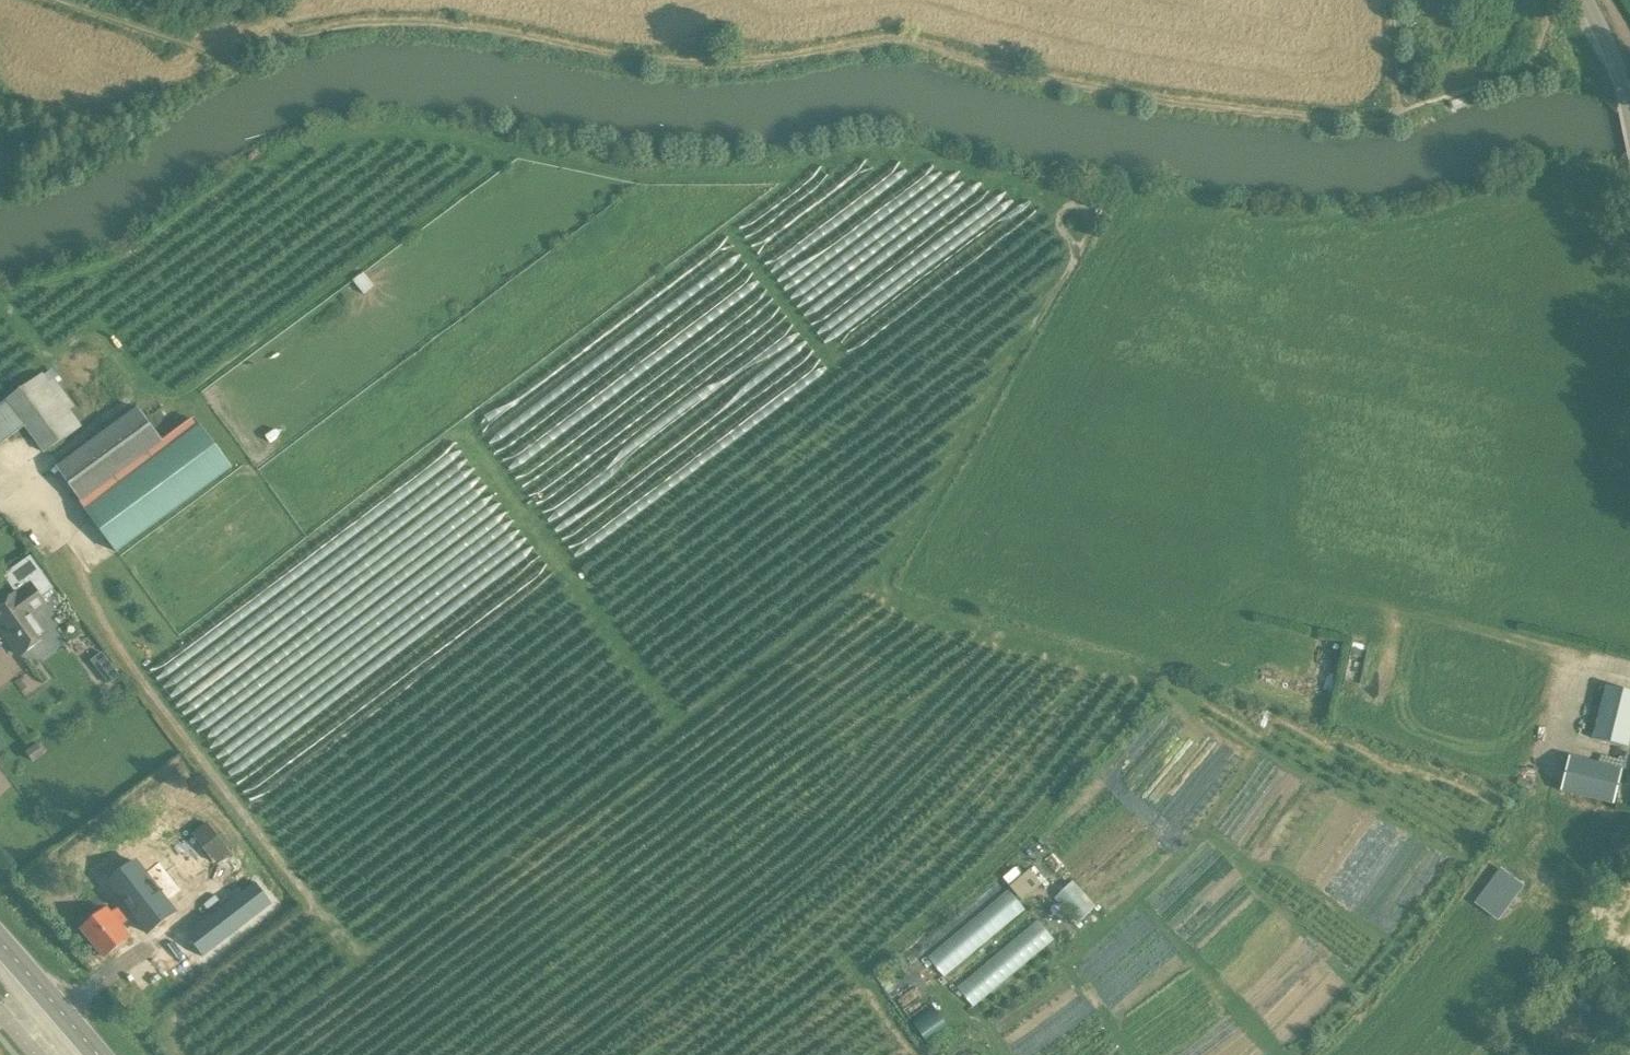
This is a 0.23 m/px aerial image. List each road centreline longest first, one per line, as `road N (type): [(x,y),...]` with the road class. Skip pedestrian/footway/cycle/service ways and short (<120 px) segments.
road 1 (secondary): [(98,1054),(0,943)]
road 2 (unclassified): [(1585,0),(1629,111)]

